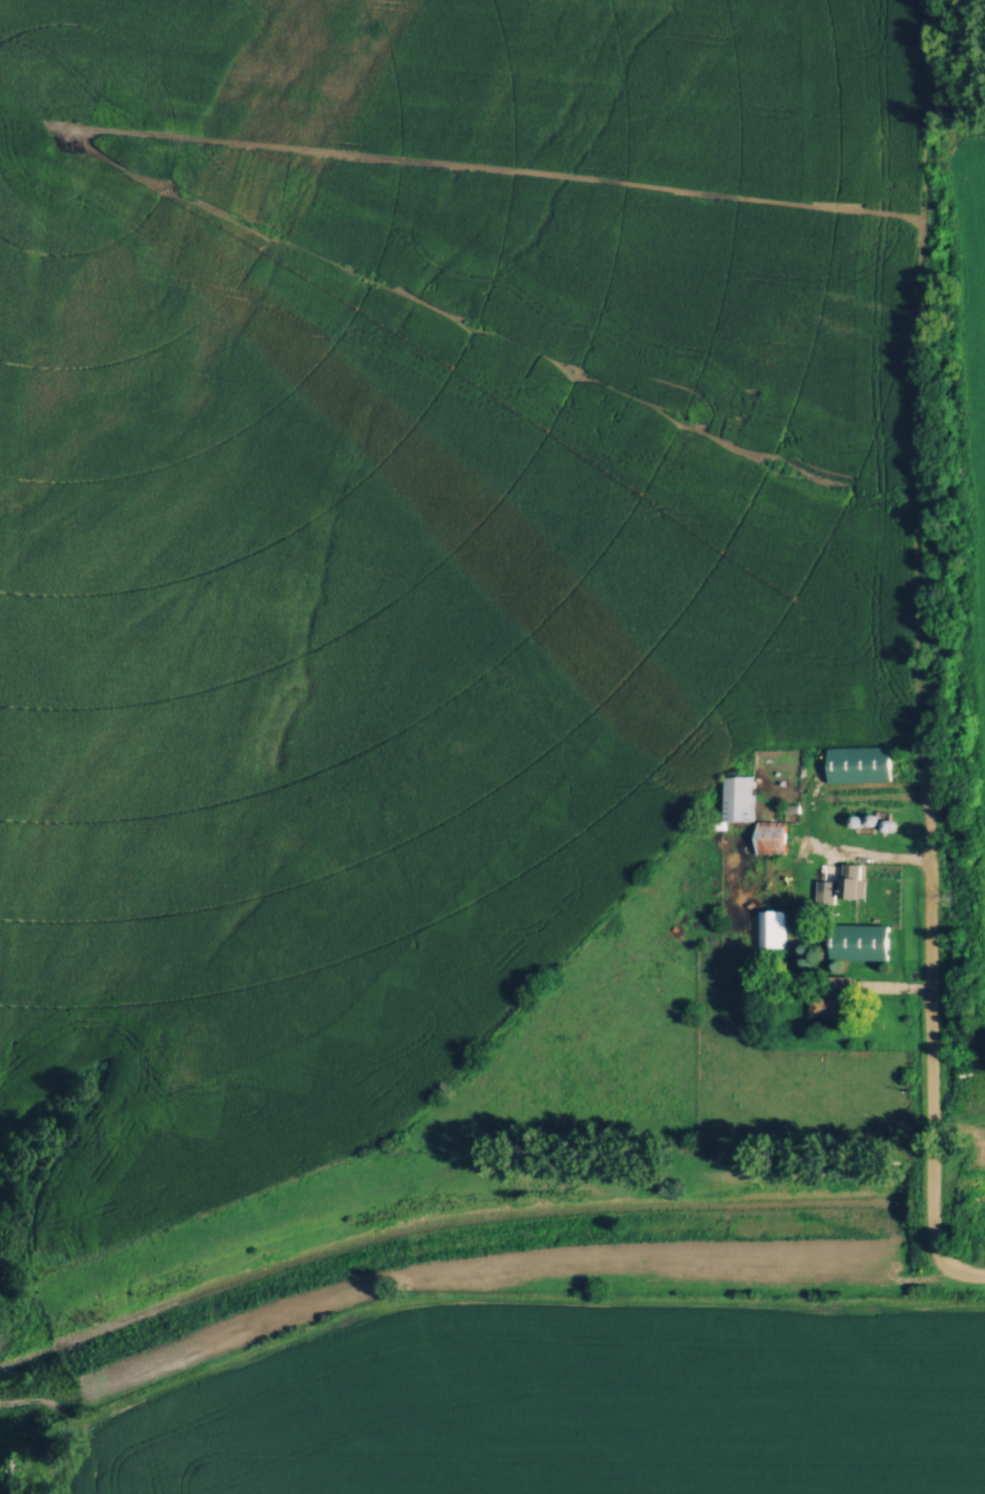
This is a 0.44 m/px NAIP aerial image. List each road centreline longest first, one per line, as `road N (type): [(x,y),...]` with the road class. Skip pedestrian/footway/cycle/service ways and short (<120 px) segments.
road 1 (residential): [(925,745),(933,1239),(955,1265),(984,1271)]

